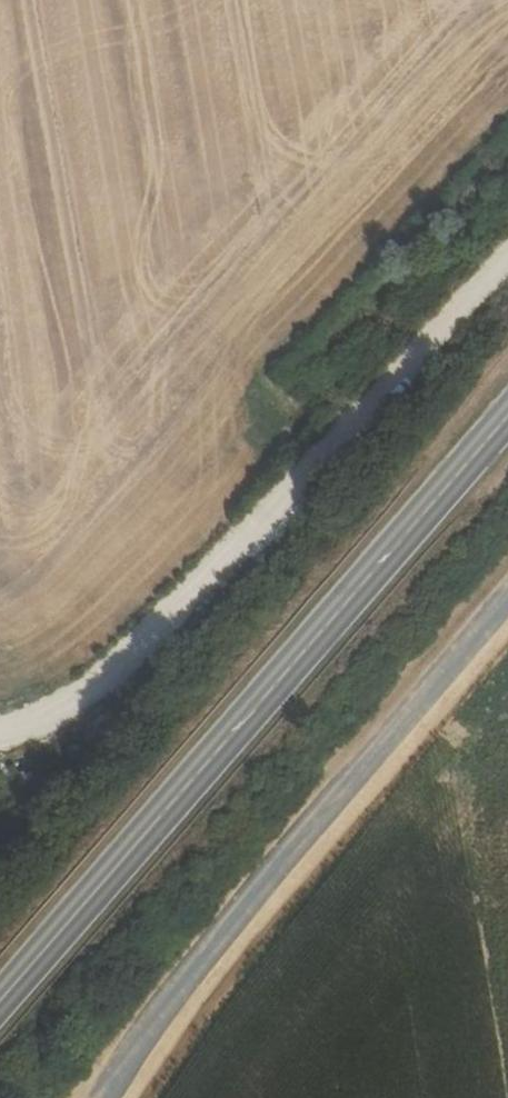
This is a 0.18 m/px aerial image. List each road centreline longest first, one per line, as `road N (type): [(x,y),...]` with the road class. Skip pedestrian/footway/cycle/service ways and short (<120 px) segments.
road 1 (secondary): [(507,417),(0,1003)]
road 2 (track): [(0,734),(109,679),(507,266)]
road 3 (track): [(507,589),(222,935),(105,1097)]

